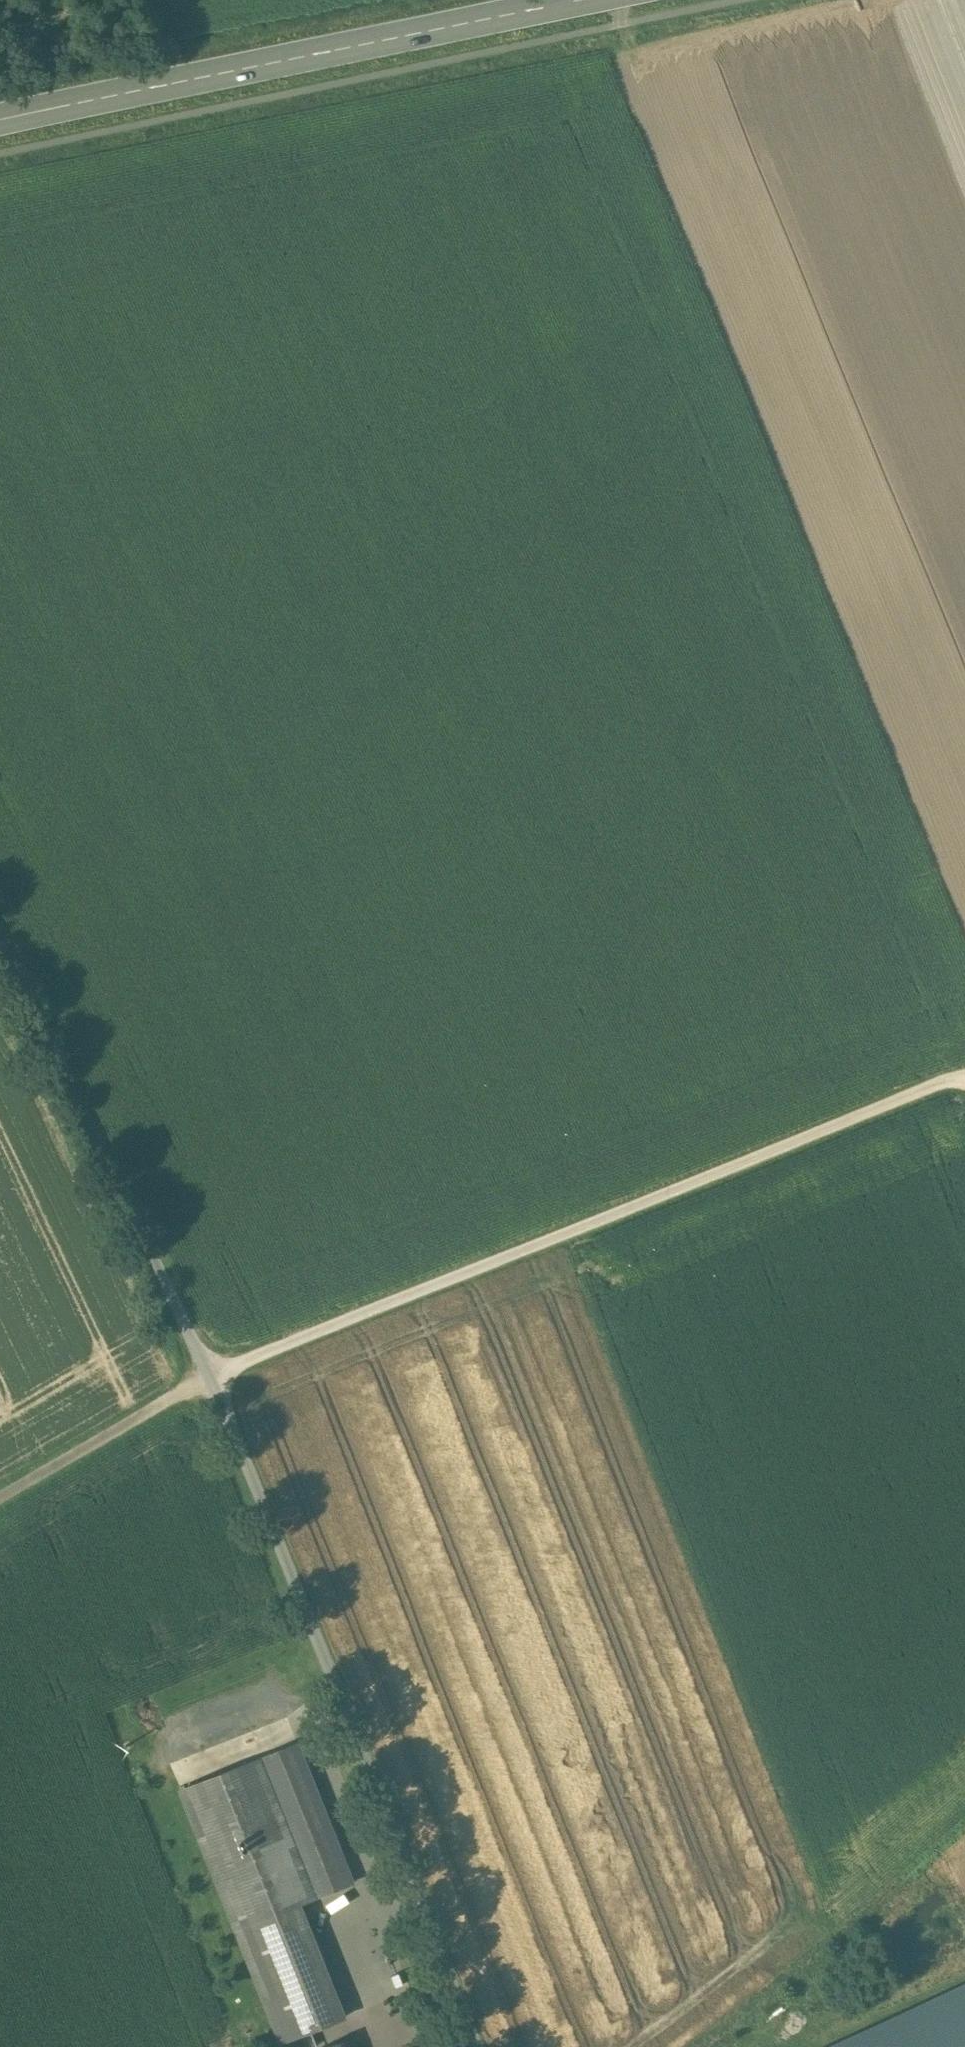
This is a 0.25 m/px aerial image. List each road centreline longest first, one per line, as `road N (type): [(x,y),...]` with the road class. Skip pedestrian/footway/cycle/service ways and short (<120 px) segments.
road 1 (unclassified): [(475,2046),(211,1375),(0,937)]
road 2 (track): [(0,1497),(211,1375),(964,1073)]
road 3 (secondary): [(0,119),(571,0)]

